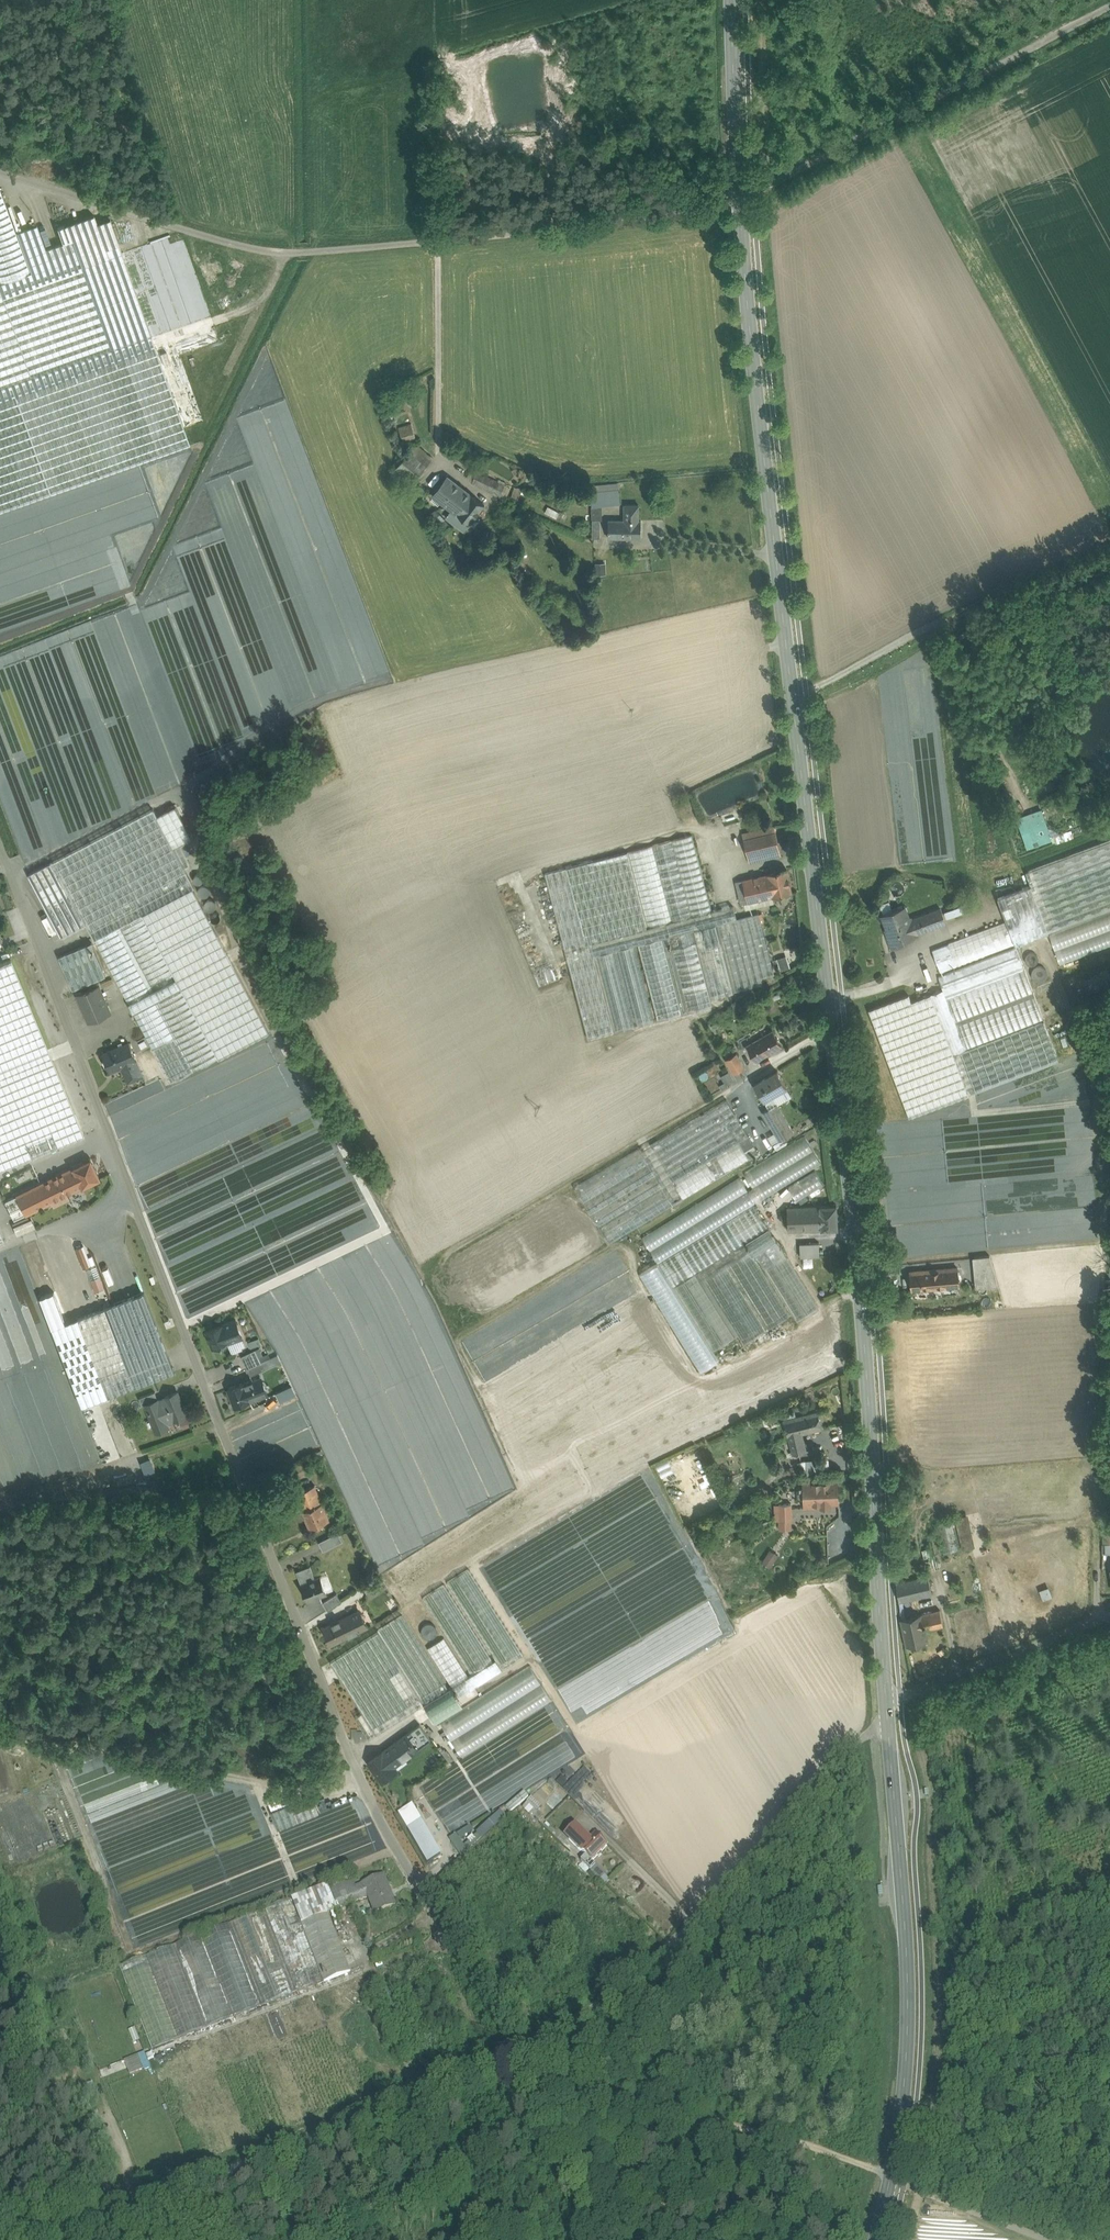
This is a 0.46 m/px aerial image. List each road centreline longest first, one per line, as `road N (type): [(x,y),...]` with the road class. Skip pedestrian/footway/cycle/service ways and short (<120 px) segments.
road 1 (secondary): [(737,0),(754,334),(856,1274),(889,1722)]
road 2 (unclassified): [(0,838),(372,1808),(520,2045)]
road 3 (track): [(1109,8),(743,197),(705,214),(634,226),(280,254),(0,183)]
road 4 (track): [(896,2183),(520,2045),(38,2239)]
road 5 (unclassified): [(520,2045),(551,2037),(695,1925),(861,1735),(889,1722)]
road 6 (secondary): [(889,1722),(908,1964),(896,2183)]
road 7 (track): [(372,1808),(0,1732)]
road 8 (track): [(1109,1621),(888,1703)]
road 9 (track): [(443,244),(444,467)]
road 10 (unclassified): [(520,2045),(617,2239)]
road 11 (unclassified): [(896,2183),(1047,2239)]

